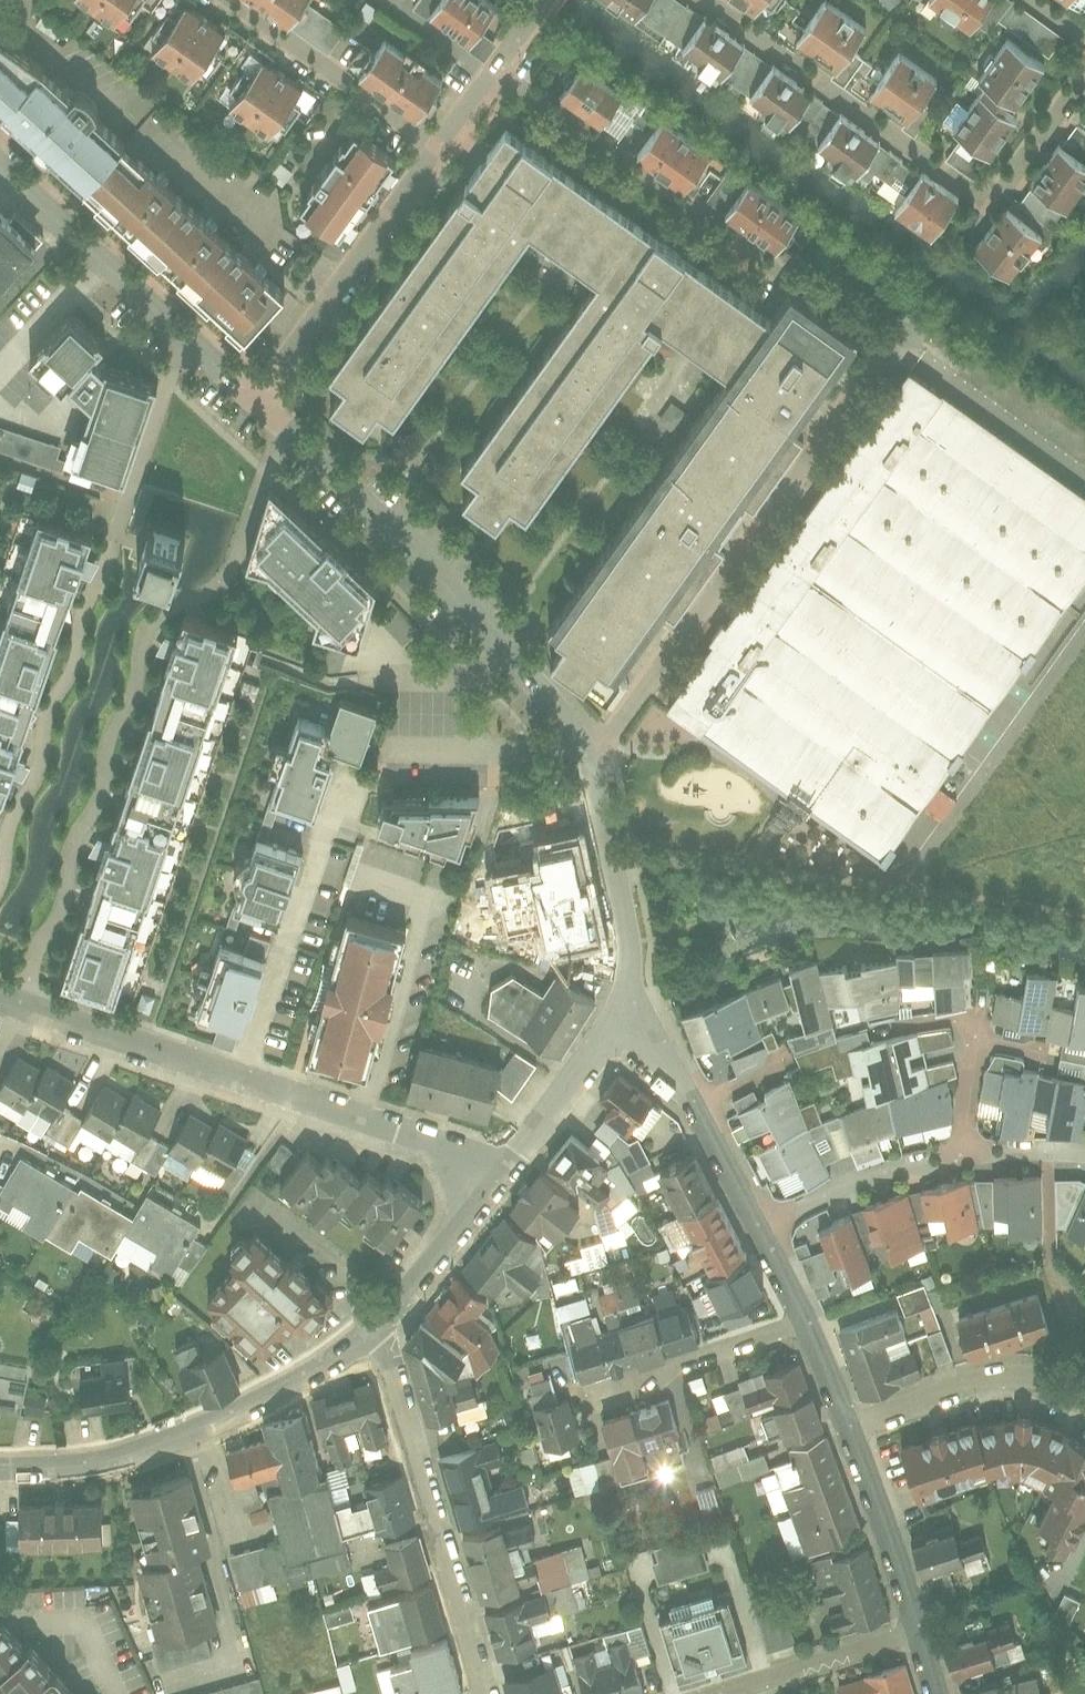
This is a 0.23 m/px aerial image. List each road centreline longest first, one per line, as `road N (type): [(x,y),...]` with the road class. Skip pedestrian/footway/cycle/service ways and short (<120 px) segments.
road 1 (residential): [(494,69),(885,343),(580,755)]
road 2 (residential): [(470,1178),(435,1143),(384,1121),(0,991)]
road 3 (residential): [(248,384),(487,642),(580,755)]
road 4 (residential): [(1084,67),(987,189),(718,0)]
road 5 (residential): [(381,1322),(336,1359),(217,1422),(99,1461),(0,1467)]
road 6 (residential): [(381,1322),(488,1693)]
road 7 (residential): [(0,158),(248,384)]
road 8 (residential): [(248,384),(432,152)]
road 9 (residential): [(580,755),(613,860),(628,952),(612,1023)]
road 10 (residential): [(432,152),(223,0)]
road 11 (residential): [(612,1023),(644,1036),(672,1065),(759,1224)]
road 12 (residential): [(843,1424),(989,1380),(1028,1377),(1084,1391)]
road 13 (residential): [(843,1424),(909,1636)]
road 14 (residential): [(759,1224),(969,1155)]
road 15 (residential): [(805,1321),(601,1386)]
road 16 (residential): [(612,1023),(535,1133),(470,1178)]
road 17 (residential): [(721,1693),(909,1636)]
road 18 (residential): [(470,1178),(453,1235),(381,1322)]

